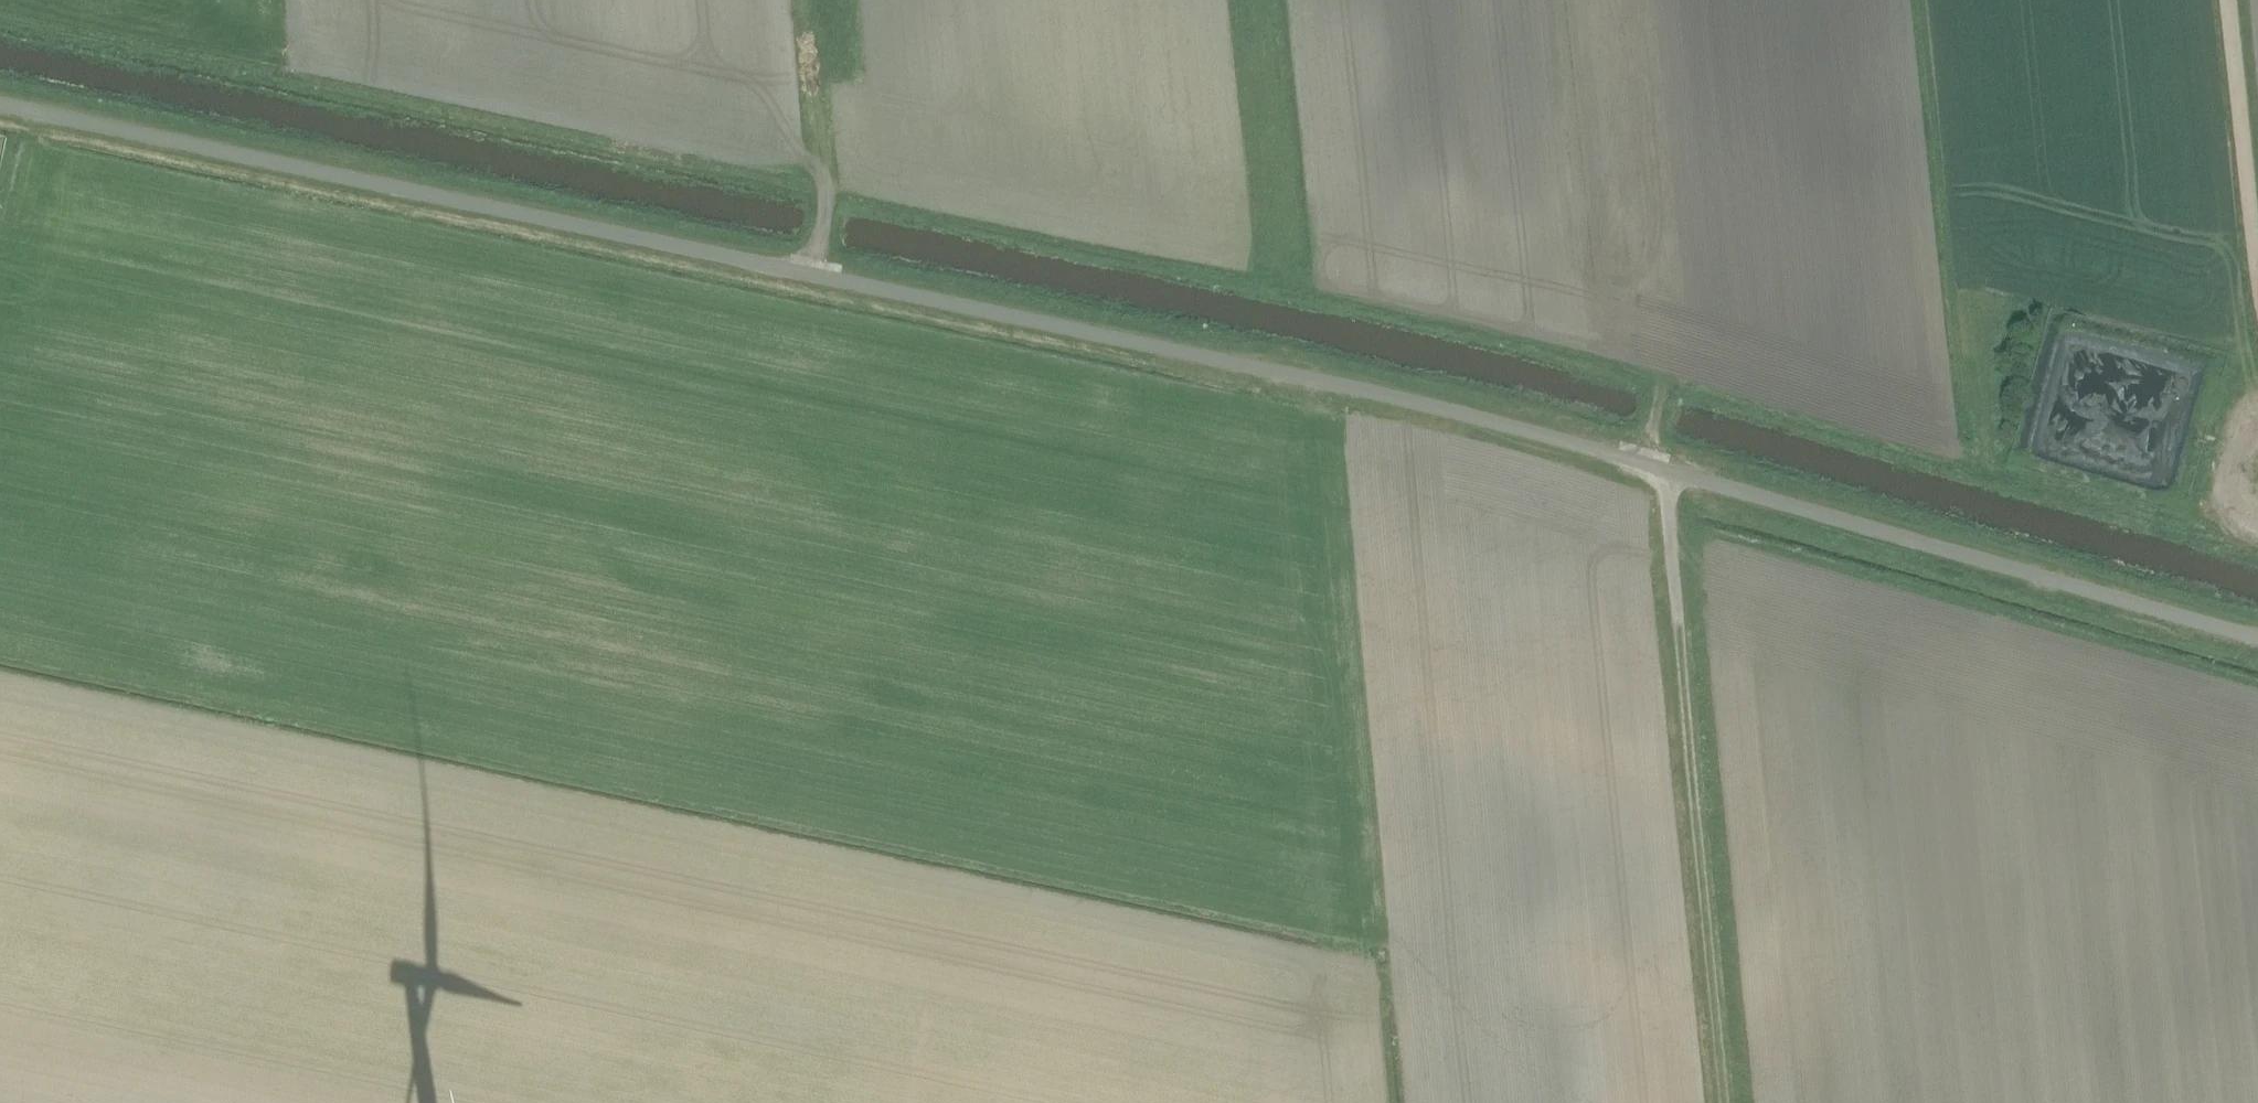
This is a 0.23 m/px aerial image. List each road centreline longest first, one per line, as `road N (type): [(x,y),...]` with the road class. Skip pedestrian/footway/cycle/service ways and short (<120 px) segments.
road 1 (unclassified): [(2257,635),(1359,389),(0,105)]

